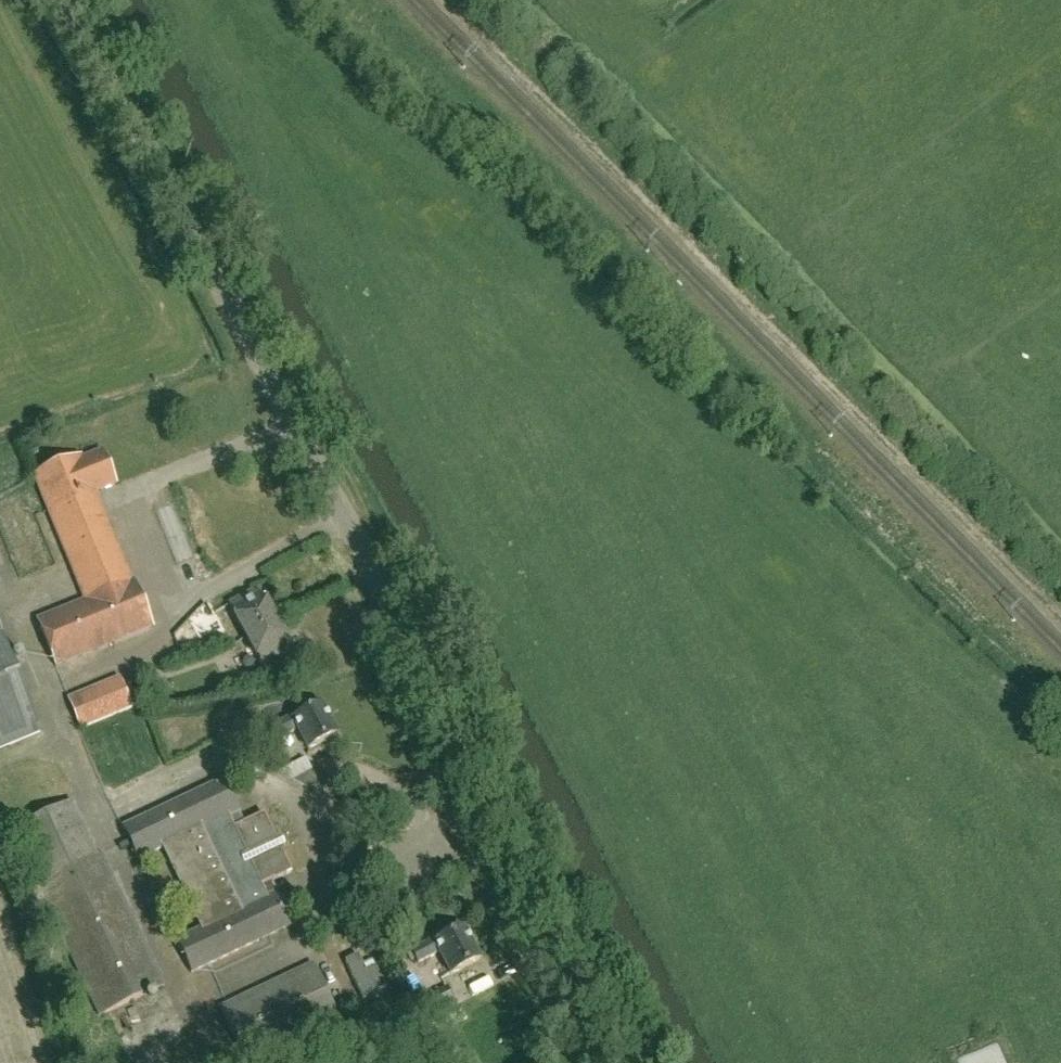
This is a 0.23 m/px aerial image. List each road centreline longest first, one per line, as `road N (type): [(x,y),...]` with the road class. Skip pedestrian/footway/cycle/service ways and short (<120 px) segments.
road 1 (tertiary): [(632,1062),(67,0)]

